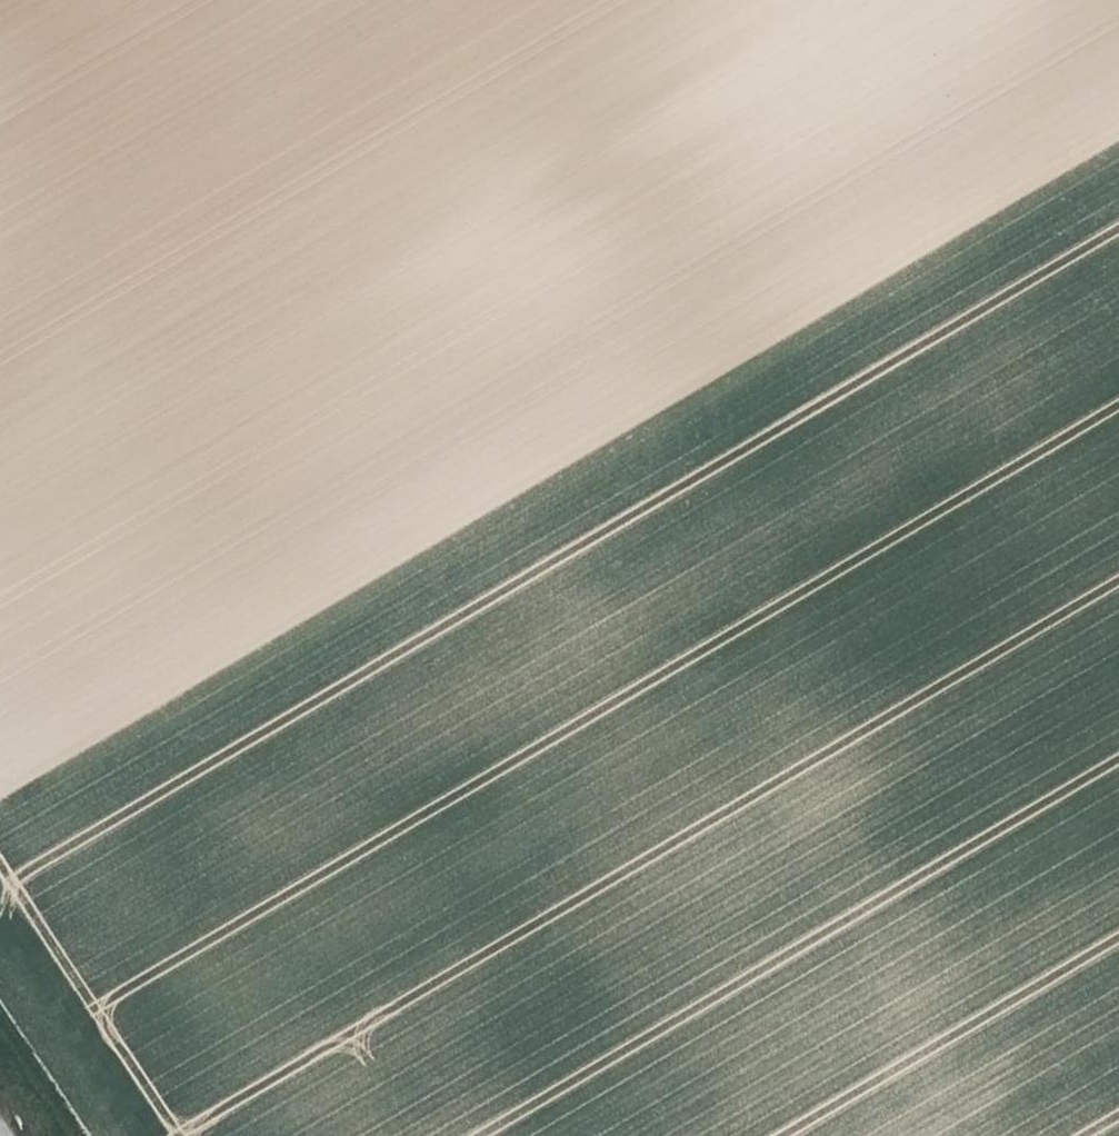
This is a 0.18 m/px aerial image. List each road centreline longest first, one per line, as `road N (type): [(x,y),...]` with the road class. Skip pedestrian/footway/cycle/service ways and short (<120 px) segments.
road 1 (track): [(0,1006),(86,1135)]

